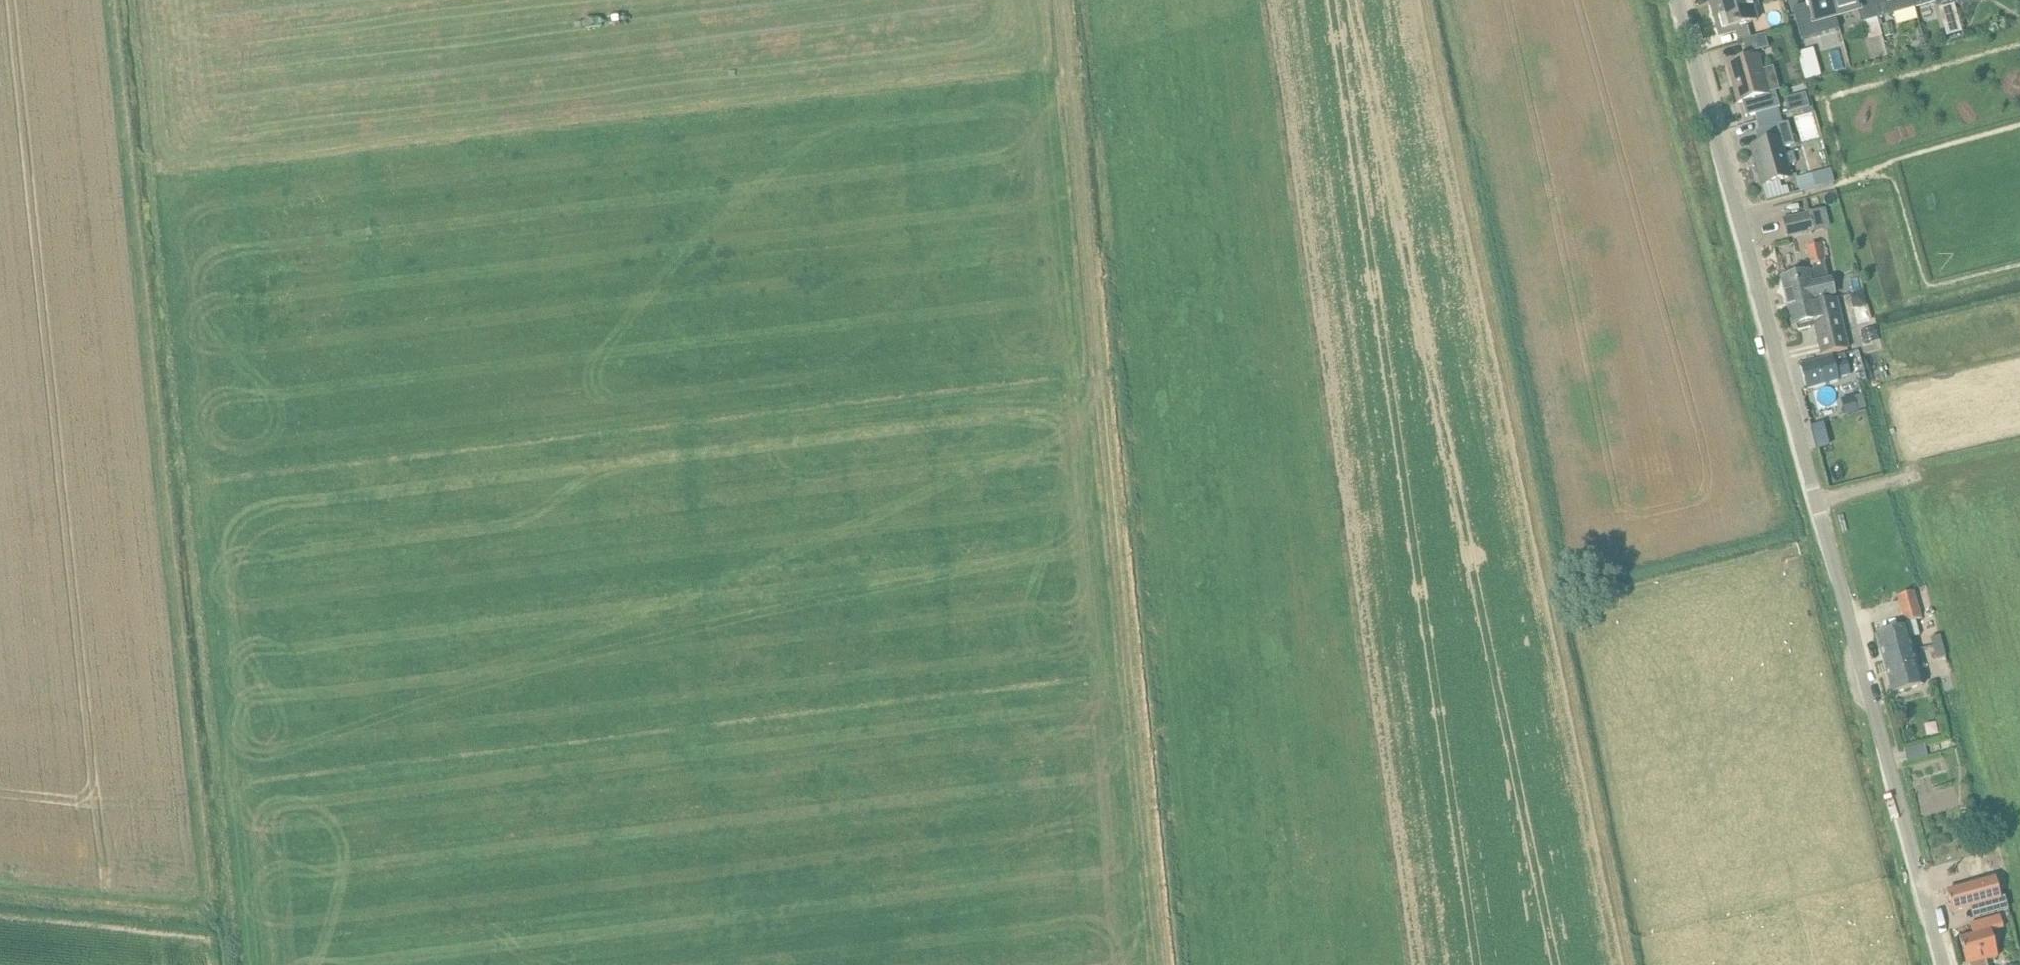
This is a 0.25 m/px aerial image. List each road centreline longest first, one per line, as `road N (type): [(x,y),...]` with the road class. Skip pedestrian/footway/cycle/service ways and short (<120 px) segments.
road 1 (unclassified): [(1945,964),(1737,214)]
road 2 (residential): [(1737,214),(1676,0)]

